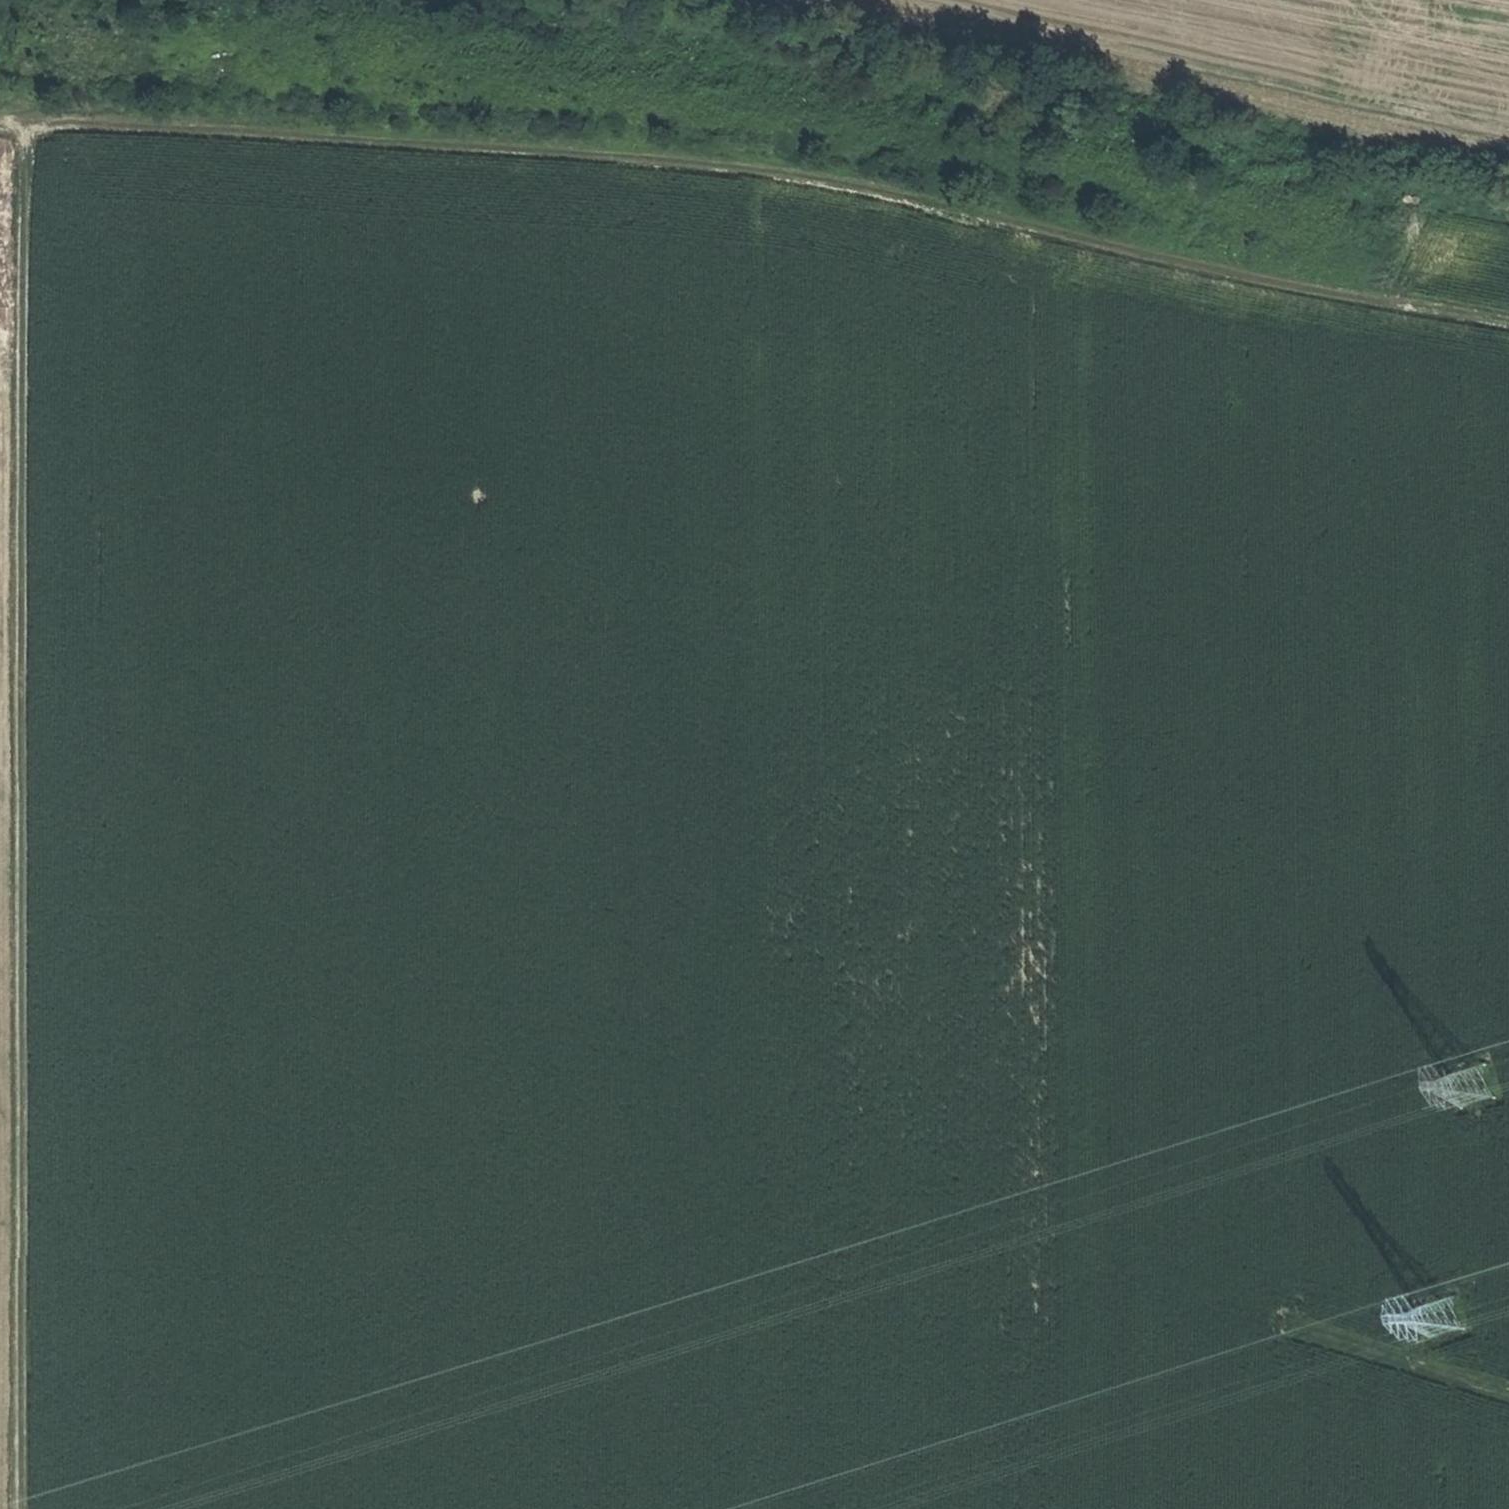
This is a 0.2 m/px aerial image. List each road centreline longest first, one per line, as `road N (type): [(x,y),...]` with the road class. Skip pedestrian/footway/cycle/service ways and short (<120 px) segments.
road 1 (track): [(0,122),(726,162),(1508,305)]
road 2 (track): [(23,1508),(25,122)]
road 3 (track): [(1334,1350),(1508,1395)]

